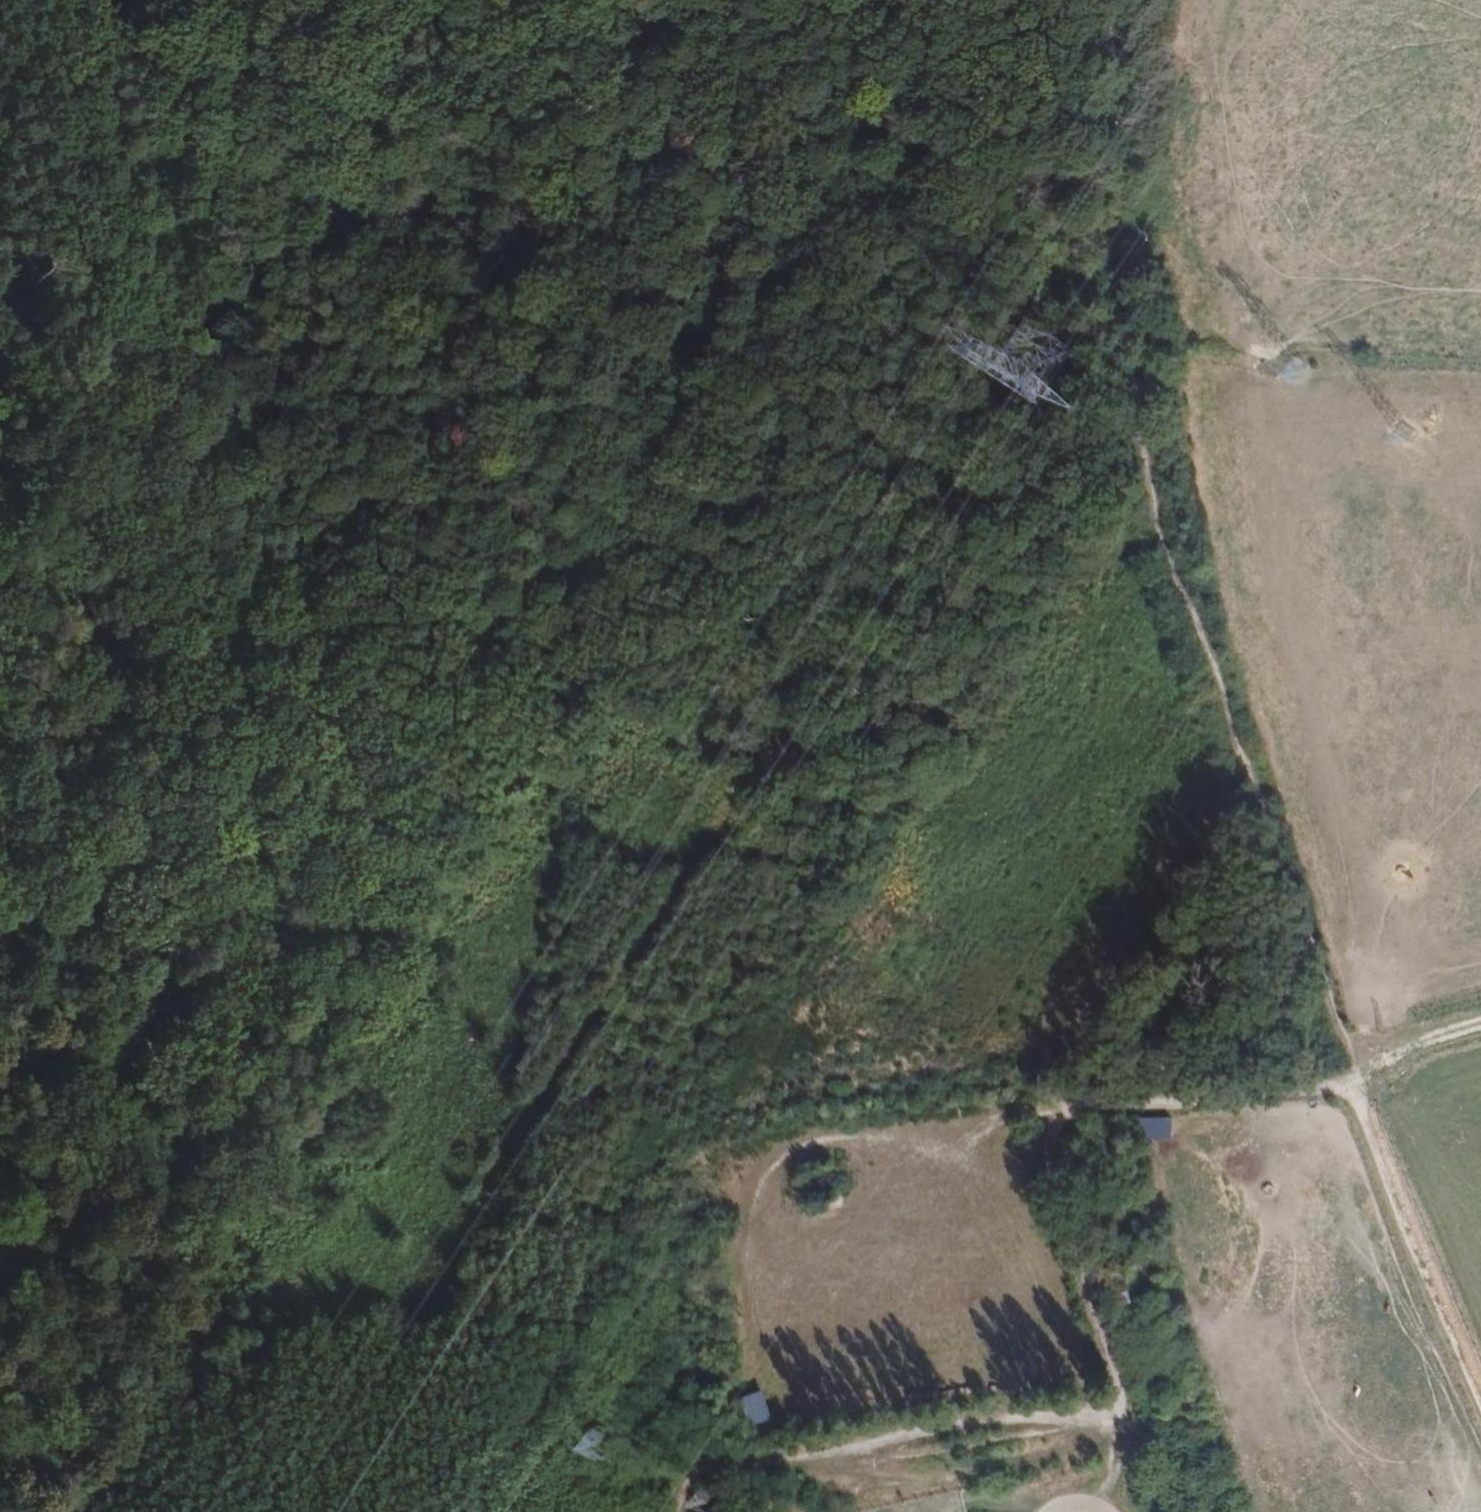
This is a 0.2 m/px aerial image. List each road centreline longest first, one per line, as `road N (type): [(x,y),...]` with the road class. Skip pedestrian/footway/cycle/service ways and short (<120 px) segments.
road 1 (track): [(1114,0),(1116,341),(1341,1053),(1480,1391)]
road 2 (track): [(1341,1053),(1480,1012)]

